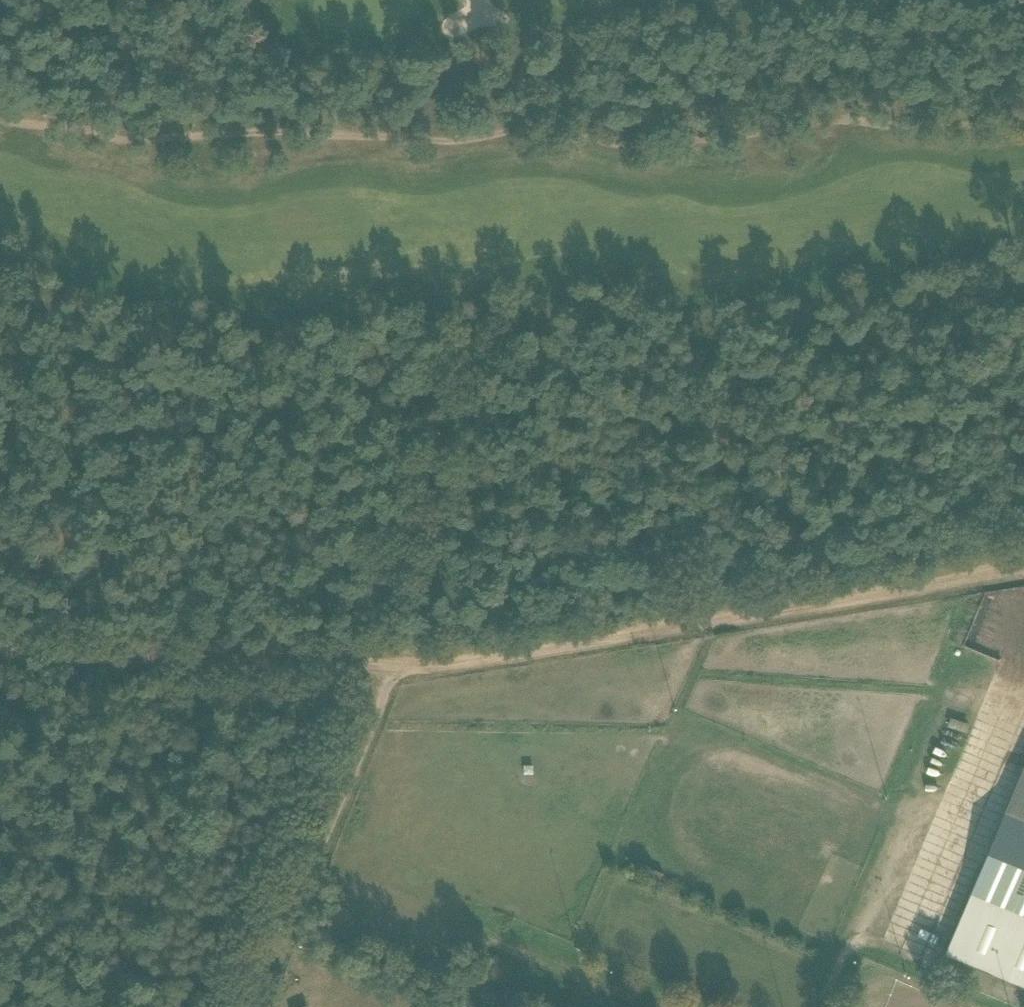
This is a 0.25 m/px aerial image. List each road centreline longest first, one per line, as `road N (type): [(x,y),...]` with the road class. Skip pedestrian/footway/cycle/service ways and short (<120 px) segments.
road 1 (track): [(1023,395),(994,398),(793,478),(440,516),(260,547),(154,577),(83,573),(0,555)]
road 2 (track): [(0,664),(375,671),(1023,565)]

